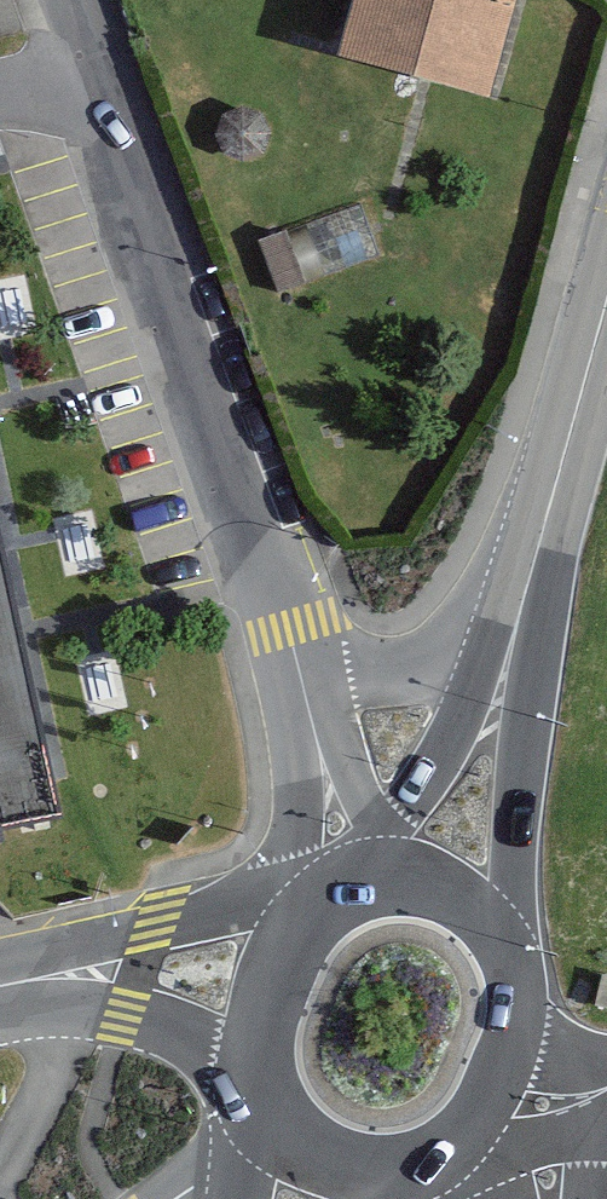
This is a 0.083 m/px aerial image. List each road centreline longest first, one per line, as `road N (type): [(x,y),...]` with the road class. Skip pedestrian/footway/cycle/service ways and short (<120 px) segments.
road 1 (unclassified): [(294,651),(70,0)]
road 2 (primary): [(436,893),(538,550)]
road 3 (unclassified): [(326,898),(157,923),(0,966)]
road 4 (unclassified): [(538,550),(480,633),(413,666),(362,669),(294,651)]
road 5 (unclassified): [(0,1010),(125,1013),(168,1022),(253,1065)]
road 6 (primary): [(538,550),(606,301)]
road 7 (unclassified): [(347,886),(294,651)]
road 8 (primary): [(490,1089),(514,1022),(510,973),(485,926),(436,893)]
road 9 (primary): [(259,1096),(297,1143),(333,1163),(381,1173),(420,1165)]
road 10 (primary): [(326,898),(291,936),(253,1065)]

